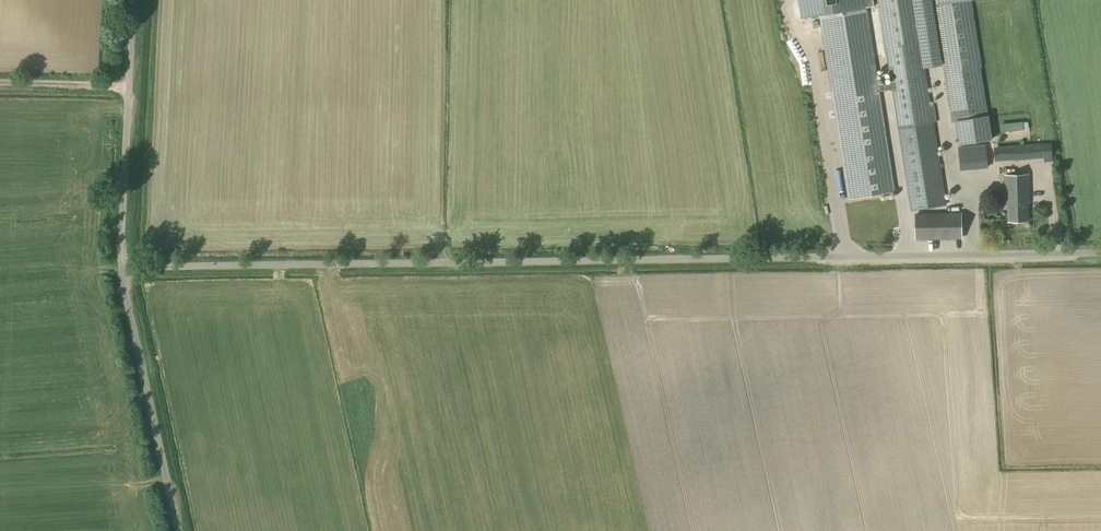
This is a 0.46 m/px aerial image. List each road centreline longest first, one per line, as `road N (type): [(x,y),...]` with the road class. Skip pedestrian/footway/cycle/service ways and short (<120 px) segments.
road 1 (unclassified): [(118,267),(1100,253)]
road 2 (unclassified): [(177,530),(118,267)]
road 3 (unclassified): [(118,267),(129,0)]

